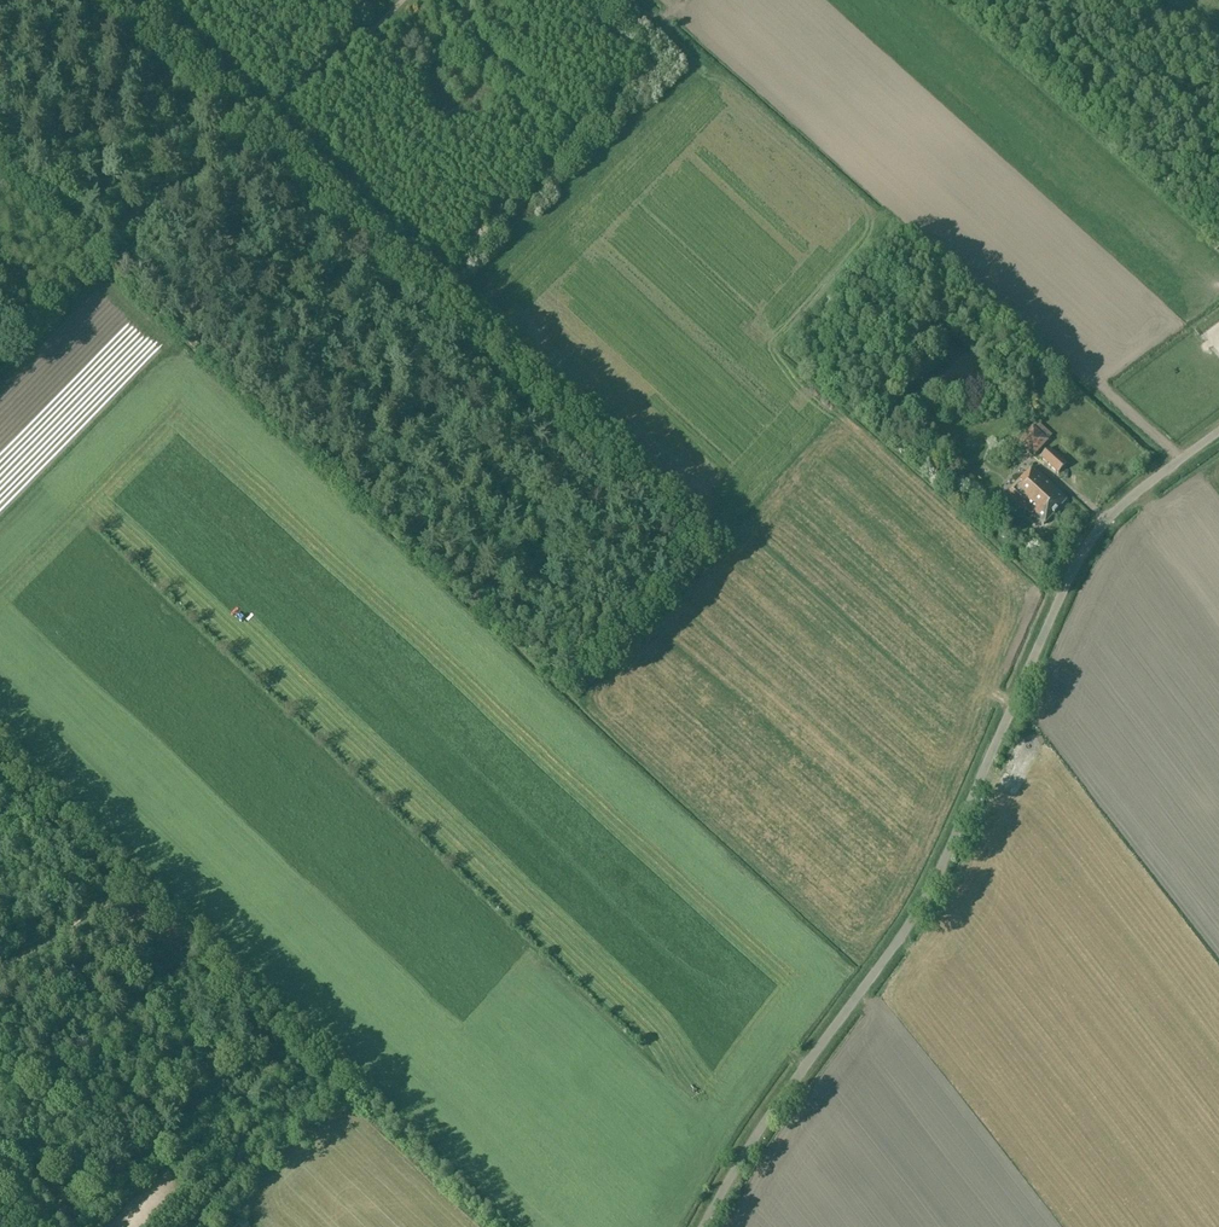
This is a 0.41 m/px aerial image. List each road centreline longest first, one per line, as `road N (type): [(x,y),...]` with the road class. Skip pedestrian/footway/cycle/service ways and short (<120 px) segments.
road 1 (unclassified): [(1218,432),(1114,512),(1091,540),(928,891),(754,1137),(703,1226)]
road 2 (track): [(0,347),(226,119),(243,107),(302,94),(403,0)]
road 3 (track): [(0,966),(88,914),(117,907),(247,1013),(265,1052),(249,1091),(254,1123),(225,1182),(191,1226)]
road 4 (track): [(2,275),(36,267),(48,224),(0,193)]

